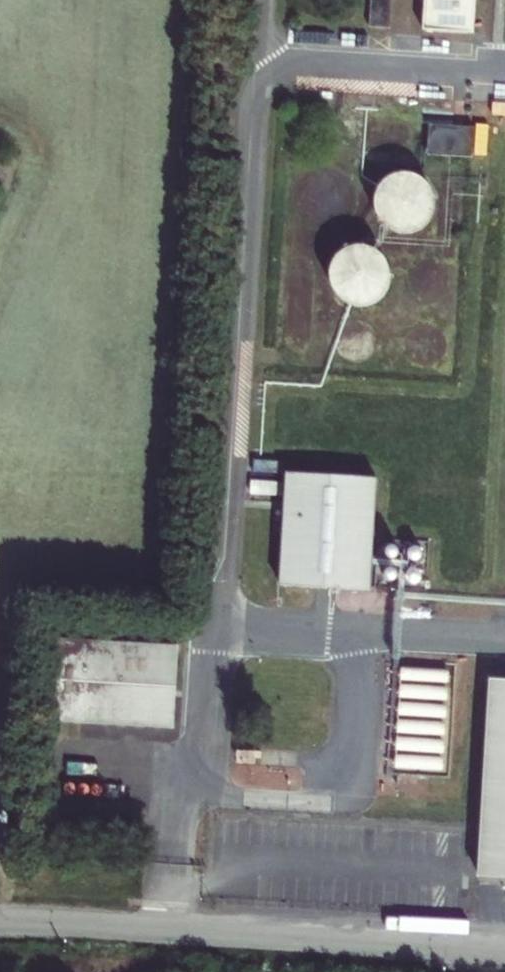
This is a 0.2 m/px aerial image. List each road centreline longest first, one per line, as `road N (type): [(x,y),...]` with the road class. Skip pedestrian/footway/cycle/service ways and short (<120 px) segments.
road 1 (residential): [(504,952),(0,920)]

